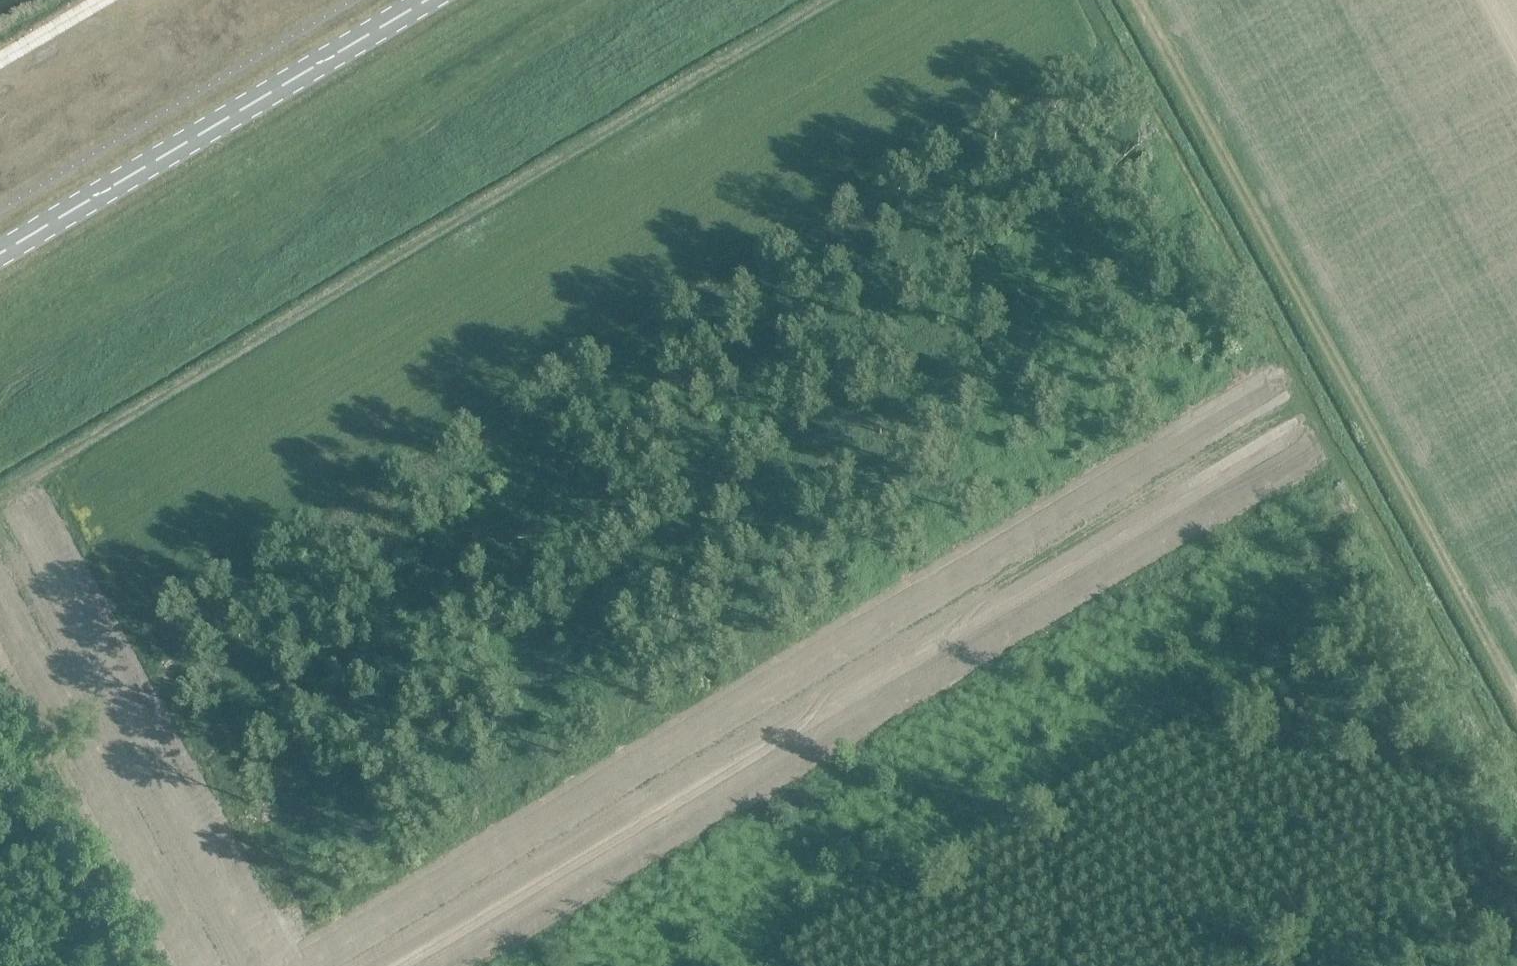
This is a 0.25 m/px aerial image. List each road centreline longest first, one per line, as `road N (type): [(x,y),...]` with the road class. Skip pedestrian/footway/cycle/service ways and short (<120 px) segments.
road 1 (secondary): [(0,248),(419,0)]
road 2 (track): [(239,965),(54,633)]

